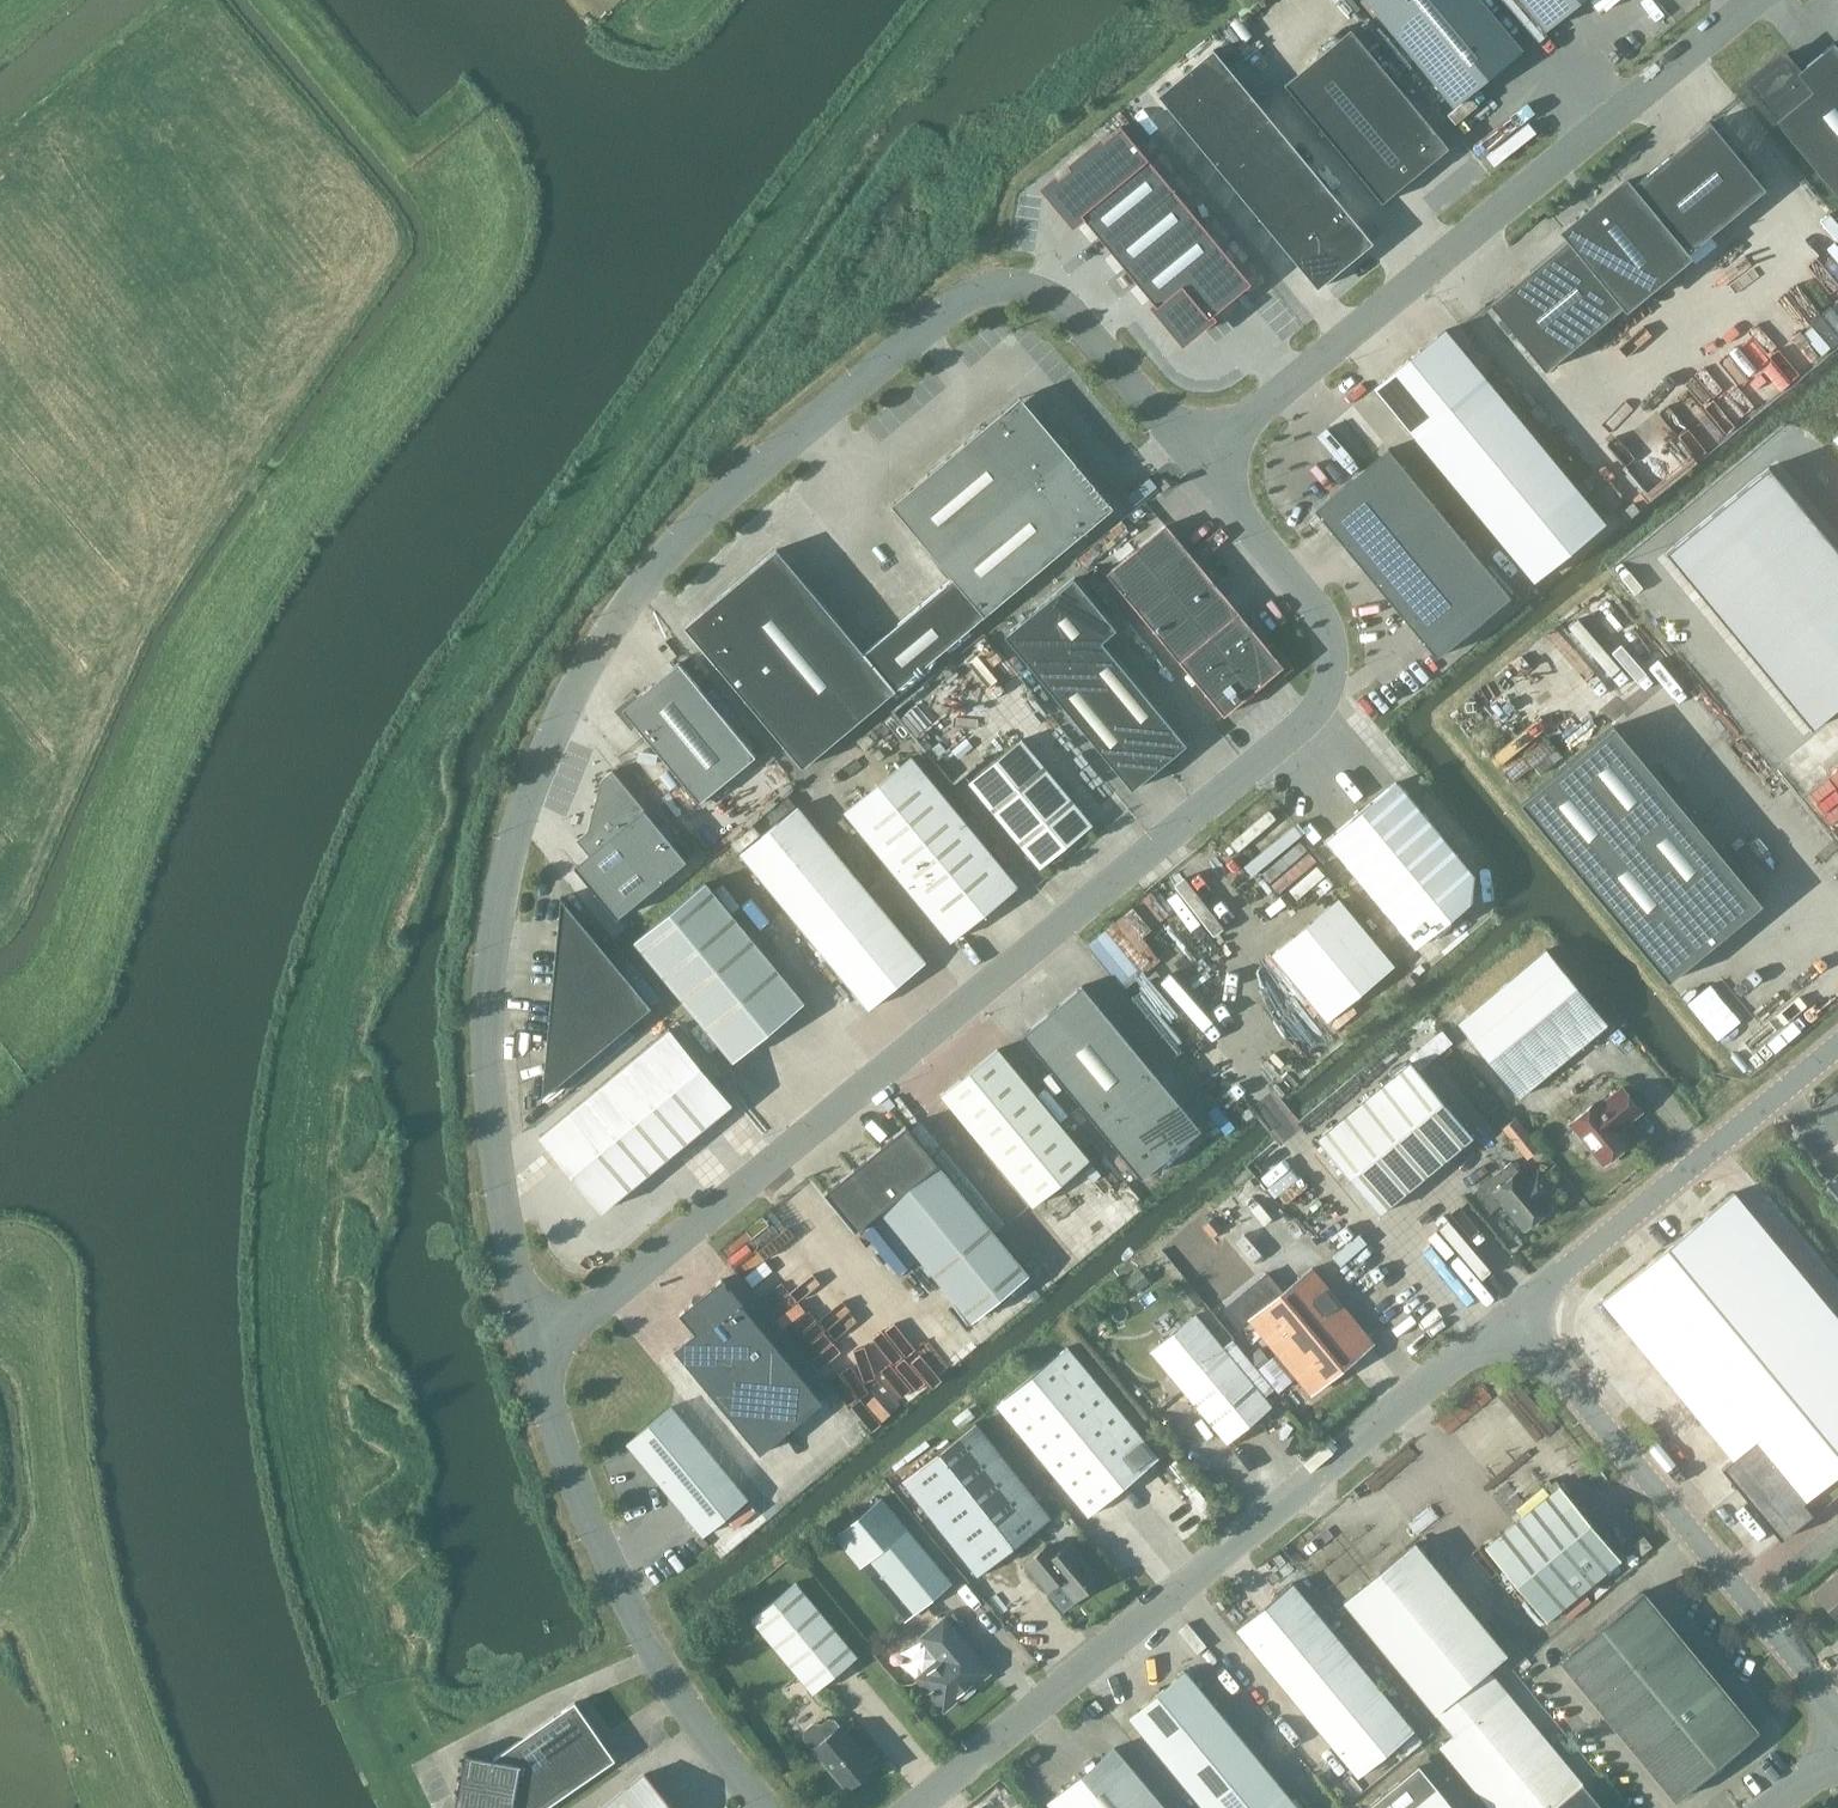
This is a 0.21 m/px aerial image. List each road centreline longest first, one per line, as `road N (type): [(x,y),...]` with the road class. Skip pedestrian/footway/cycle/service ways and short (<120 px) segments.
road 1 (unclassified): [(539,1352),(497,1167),(488,1031),(492,954),(537,767),(564,708),(652,575),(958,300),(991,288),(1028,287),(1053,297),(1197,464)]
road 2 (unclassified): [(539,1352),(1318,710),(1330,679),(1327,628),(1197,464)]
road 3 (unclassified): [(915,1807),(1513,1314)]
road 4 (unclassified): [(1197,464),(1755,0)]
road 5 (track): [(163,1807),(128,1725),(58,1466),(48,1263),(31,1246),(0,1241)]
road 6 (unclassified): [(1837,1719),(1513,1314)]
road 7 (unclassified): [(765,1807),(668,1689),(588,1515),(539,1352)]
road 8 (unclassified): [(1513,1314),(1837,1045)]

